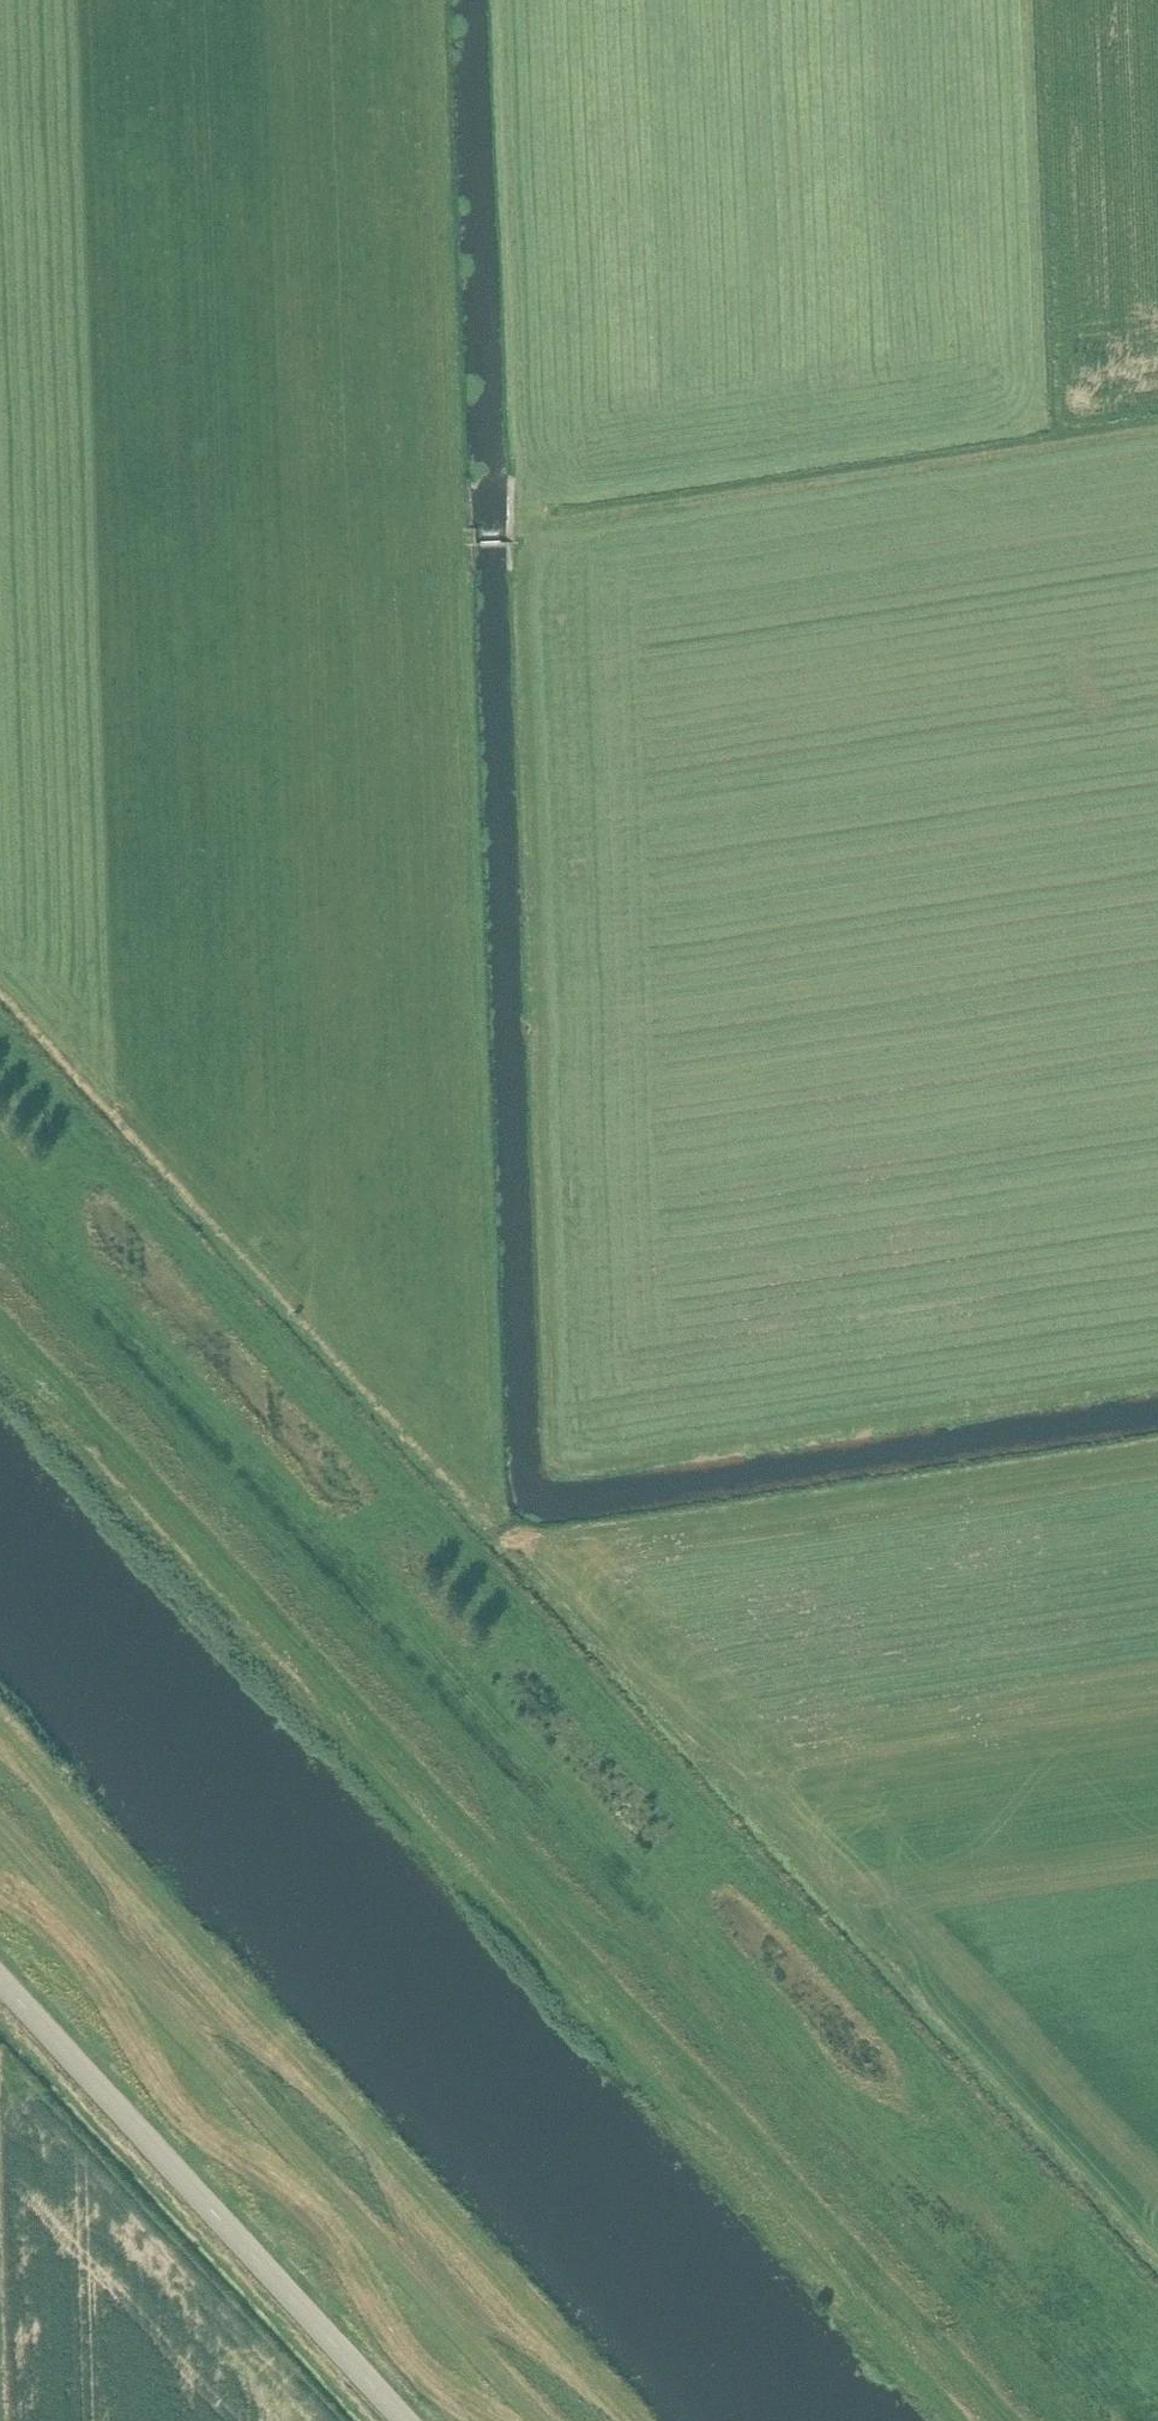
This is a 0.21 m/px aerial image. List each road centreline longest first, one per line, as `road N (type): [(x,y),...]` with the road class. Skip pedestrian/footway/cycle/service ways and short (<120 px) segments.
road 1 (unclassified): [(401,2420),(0,1991)]

